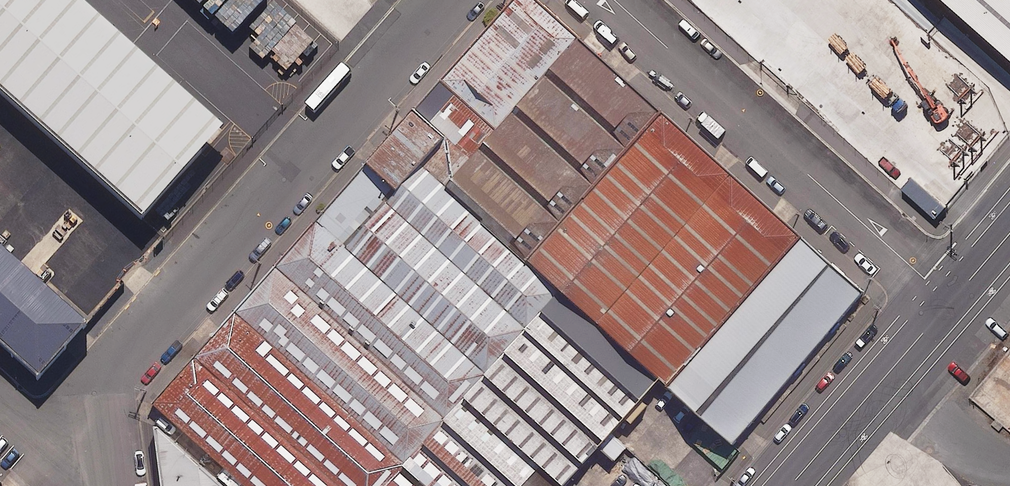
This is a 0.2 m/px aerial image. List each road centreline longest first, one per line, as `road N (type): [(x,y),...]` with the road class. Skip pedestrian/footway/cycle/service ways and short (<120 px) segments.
road 1 (unclassified): [(110,485),(104,414),(115,370),(451,0)]
road 2 (unclassified): [(607,0),(953,294)]
road 3 (tertiary): [(787,485),(953,294)]
road 4 (unclassified): [(0,399),(97,485)]

